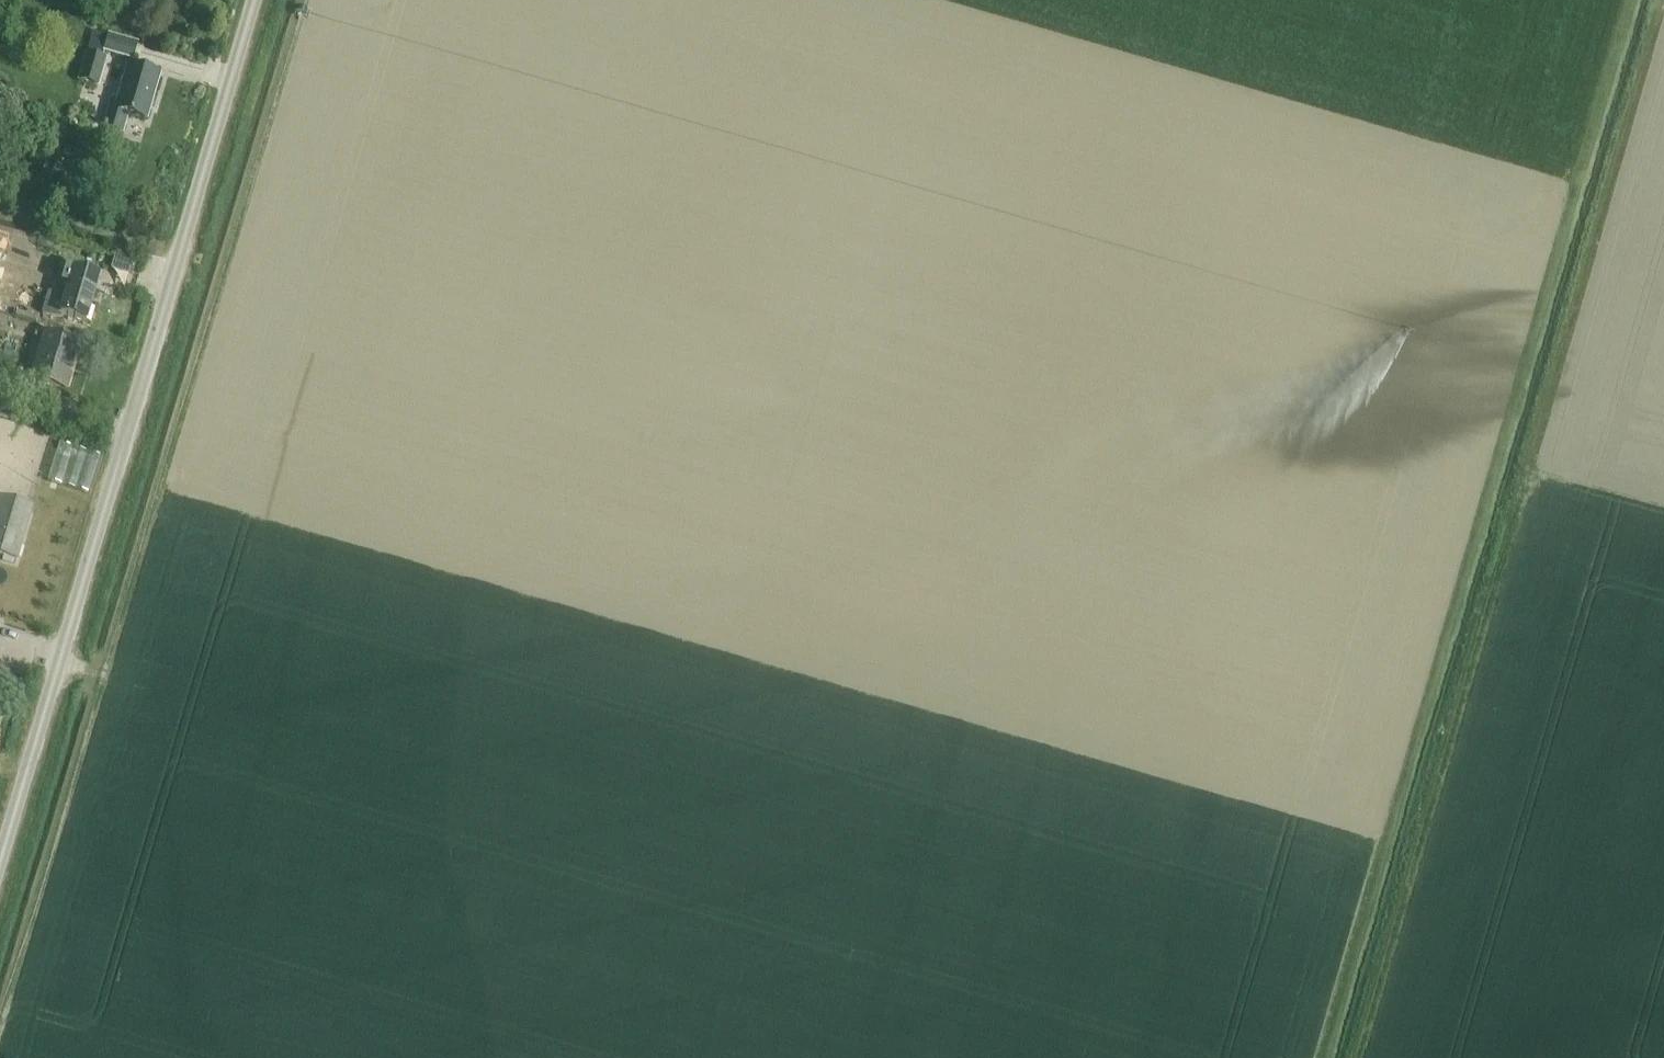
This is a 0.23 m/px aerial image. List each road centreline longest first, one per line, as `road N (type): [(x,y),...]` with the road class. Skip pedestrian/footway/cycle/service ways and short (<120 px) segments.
road 1 (unclassified): [(0,860),(253,0)]

